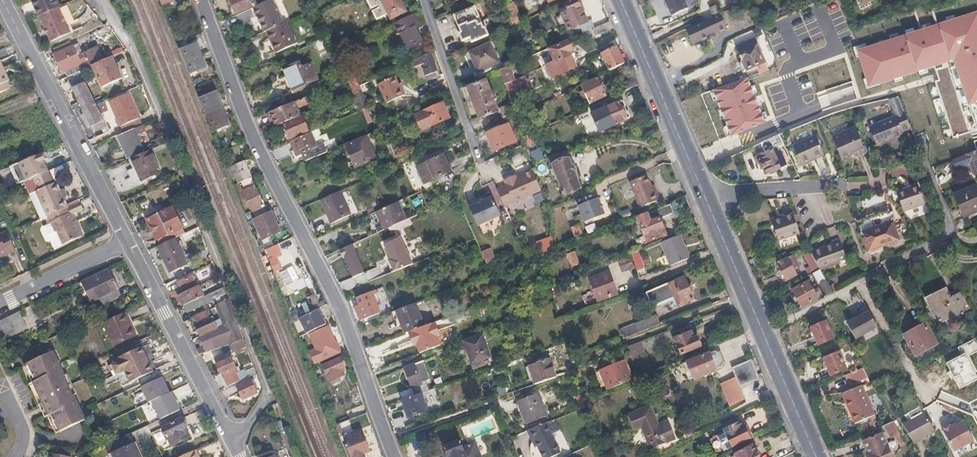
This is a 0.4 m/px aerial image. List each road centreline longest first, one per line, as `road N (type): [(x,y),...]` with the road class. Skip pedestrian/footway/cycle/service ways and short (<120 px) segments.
road 1 (residential): [(201,0),(247,127),(343,312),(394,456)]
road 2 (residential): [(101,0),(131,45),(268,394),(231,443)]
road 3 (residential): [(765,335),(948,231),(949,209),(921,145)]
road 4 (residential): [(128,244),(1,0)]
road 5 (residential): [(231,443),(128,244)]
road 6 (primary): [(706,193),(622,0)]
road 7 (residential): [(422,0),(484,173)]
road 8 (residential): [(706,193),(880,183)]
road 9 (residential): [(128,244),(0,303)]
road 10 (primary): [(817,456),(765,335)]
road 11 (residential): [(747,294),(626,342)]

